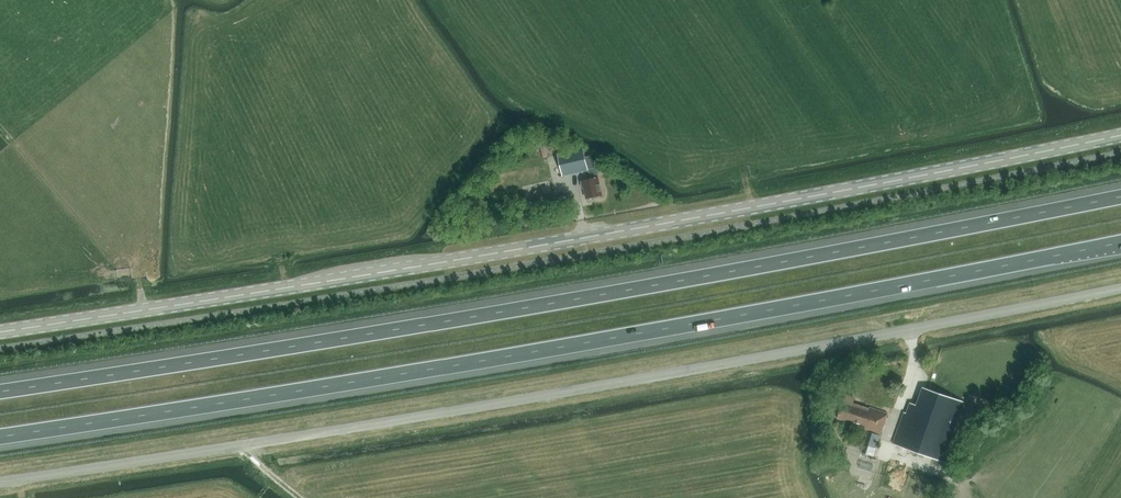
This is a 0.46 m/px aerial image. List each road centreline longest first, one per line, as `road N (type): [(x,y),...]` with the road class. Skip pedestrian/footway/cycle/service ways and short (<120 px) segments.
road 1 (tertiary): [(0,332),(614,232),(1120,135)]
road 2 (motorway): [(1120,196),(733,271),(0,391)]
road 3 (motorway): [(0,436),(375,378),(1120,242)]
road 4 (unclassified): [(0,482),(565,391),(1120,288)]

